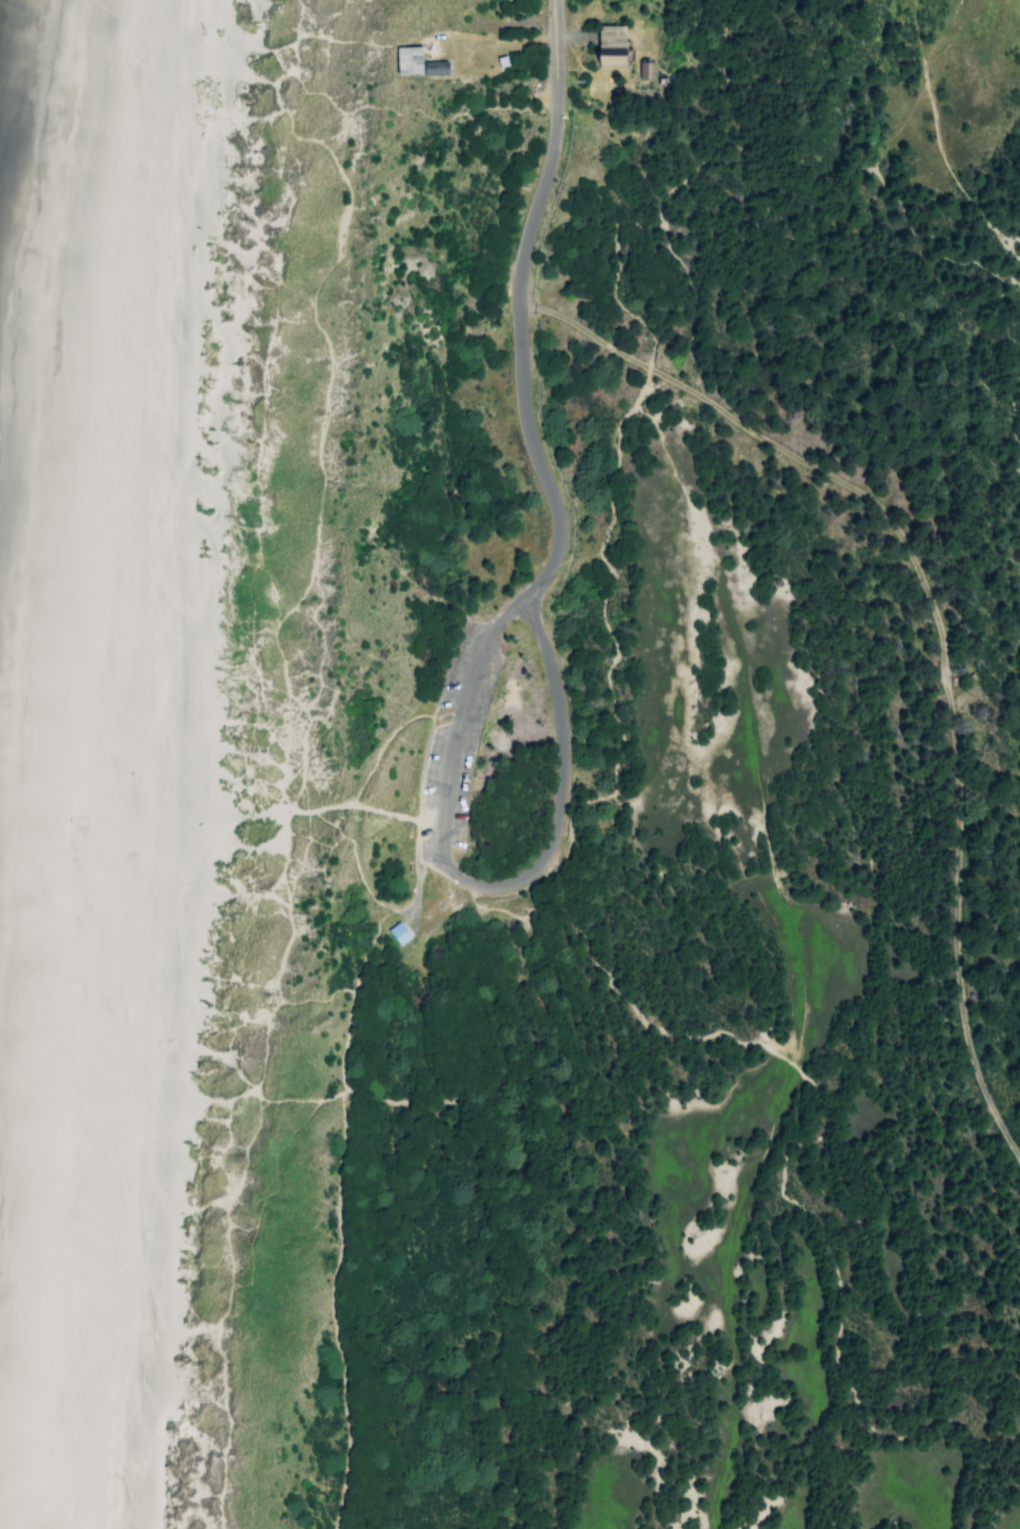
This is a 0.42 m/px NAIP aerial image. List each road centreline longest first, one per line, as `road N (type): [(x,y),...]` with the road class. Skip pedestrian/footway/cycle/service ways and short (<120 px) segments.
road 1 (residential): [(553,0),(551,146),(518,302),(519,397),(558,525),(528,602)]

